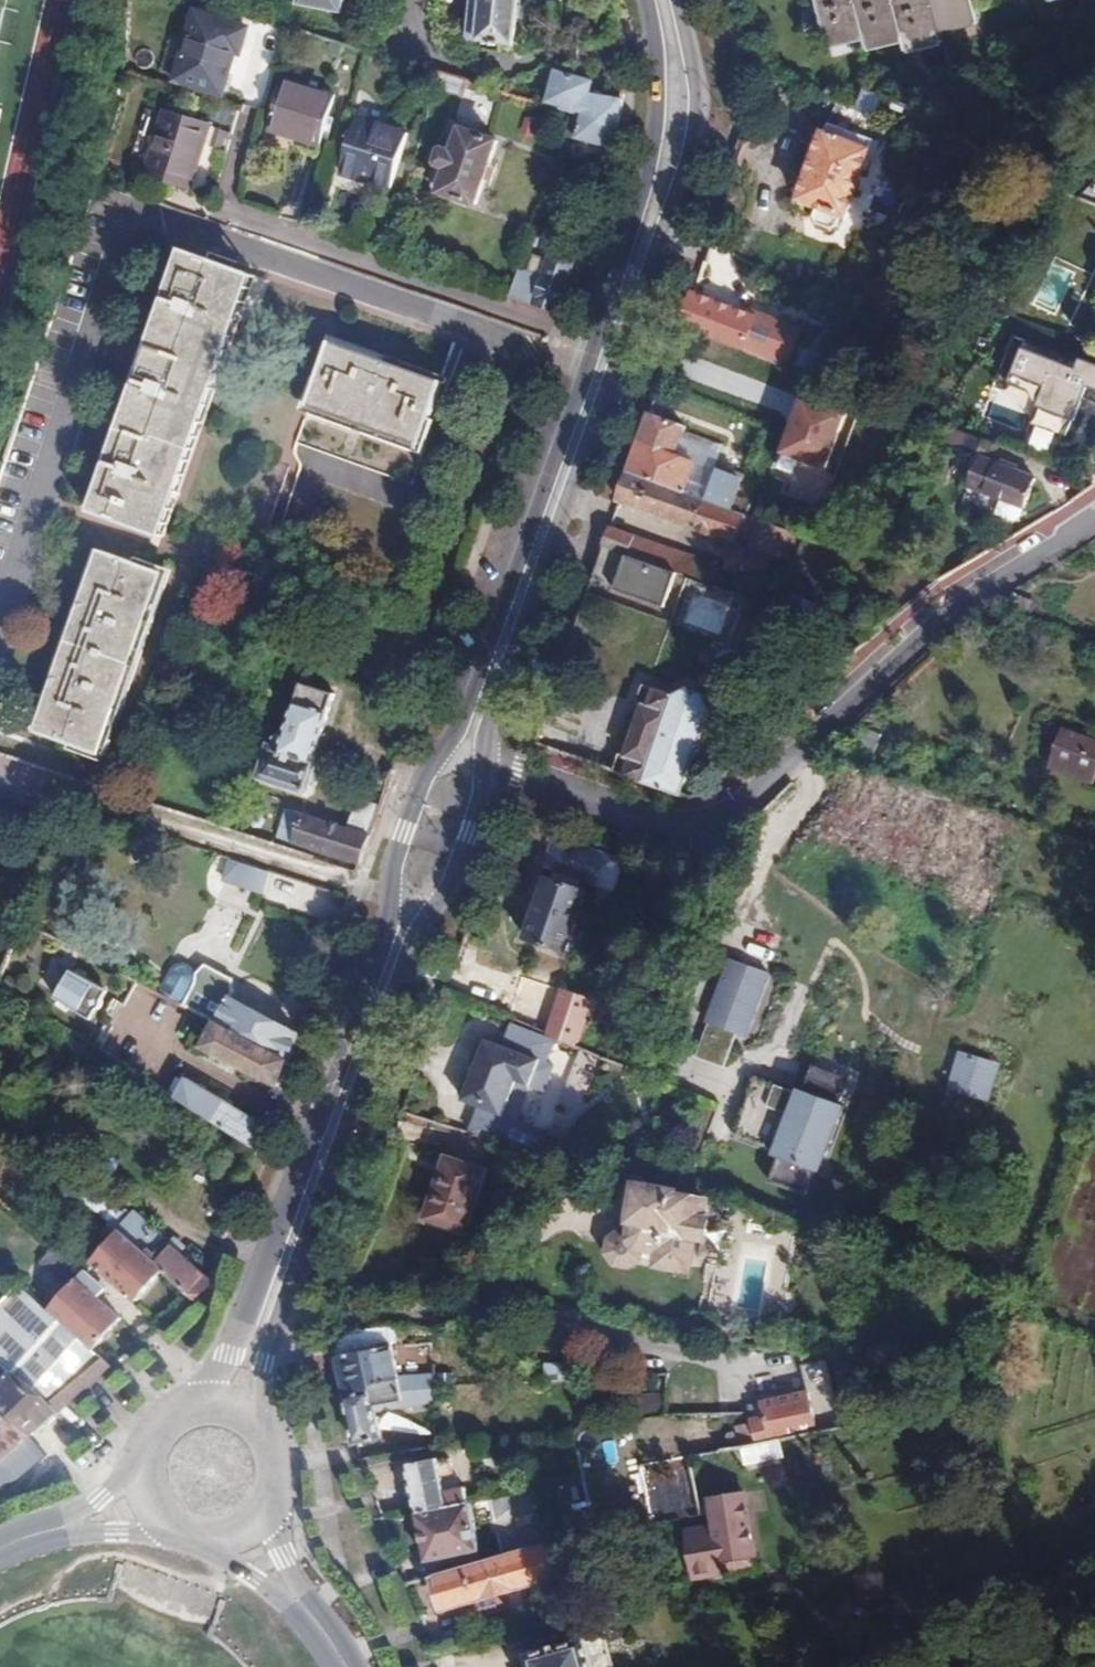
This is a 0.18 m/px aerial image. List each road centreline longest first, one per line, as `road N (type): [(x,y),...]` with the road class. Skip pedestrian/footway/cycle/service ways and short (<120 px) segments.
road 1 (residential): [(583,367),(127,213),(0,615)]
road 2 (tertiary): [(481,763),(692,168),(701,115),(678,0)]
road 3 (residential): [(1094,515),(949,614),(720,823),(692,833),(481,763)]
road 4 (tertiary): [(270,1437),(263,1364),(430,909)]
road 5 (tertiary): [(390,895),(381,942),(232,1357),(206,1407)]
road 6 (tertiary): [(583,367),(444,750)]
road 7 (tertiary): [(646,0),(659,93),(655,145),(634,235),(583,367)]
road 8 (residential): [(1094,1558),(926,1635),(882,1666)]
road 9 (tertiary): [(430,909),(454,884),(473,834),(481,763)]
road 10 (tertiary): [(444,750),(401,829),(390,895)]
road 11 (secondary): [(49,1531),(183,1532)]
road 12 (secondary): [(209,1538),(270,1575),(311,1616)]

